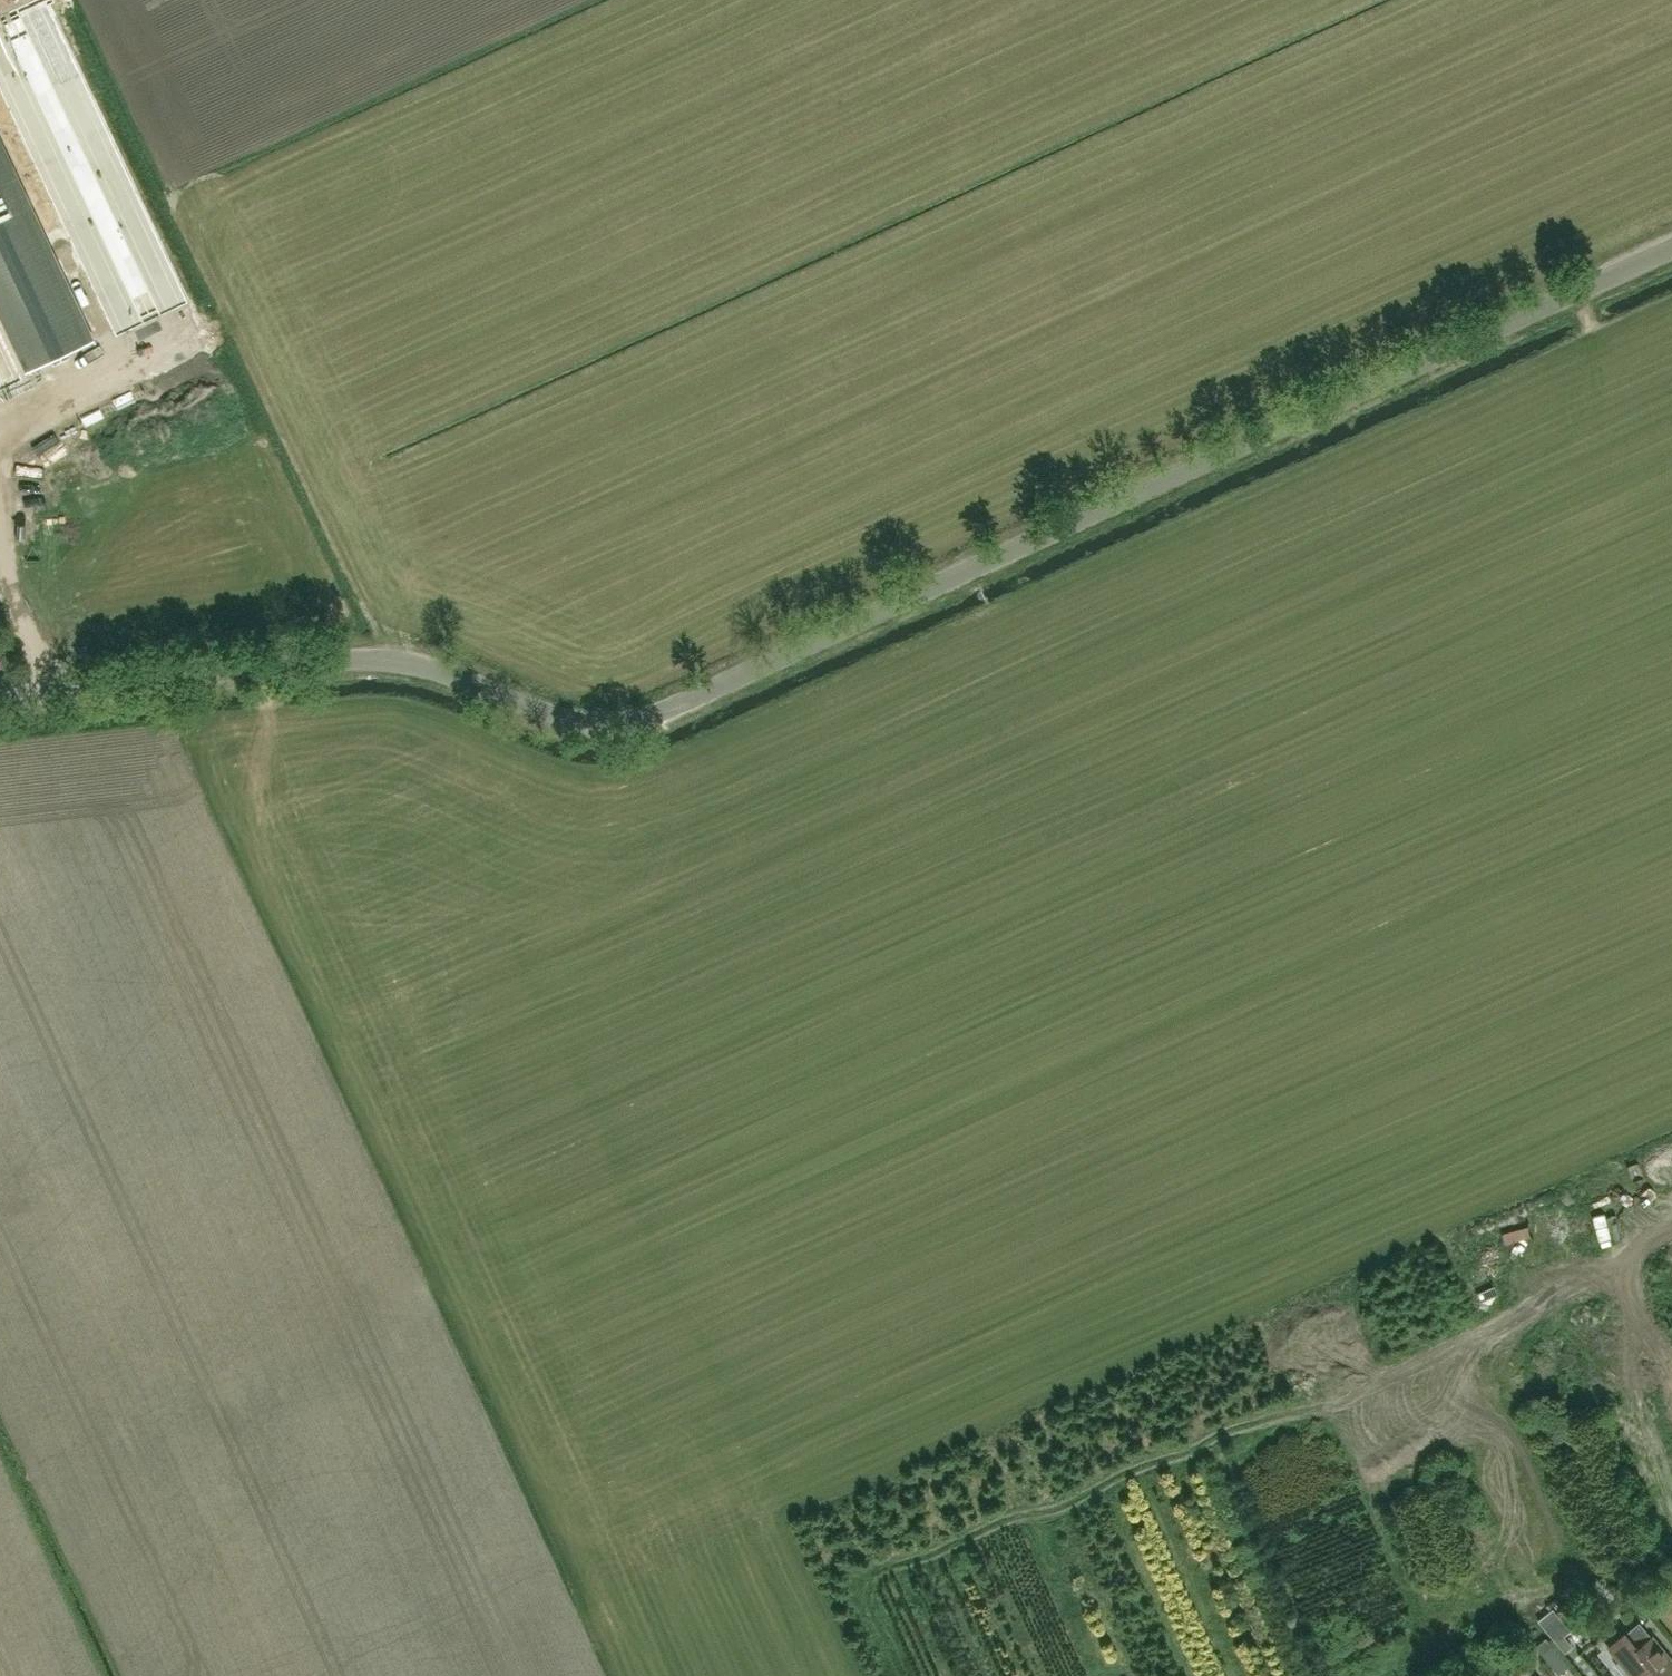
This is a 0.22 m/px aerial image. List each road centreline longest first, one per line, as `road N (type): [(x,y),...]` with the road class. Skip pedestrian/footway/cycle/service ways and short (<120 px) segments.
road 1 (unclassified): [(0,713),(364,670),(446,678),(531,717),(579,731),(619,731),(1671,248)]

